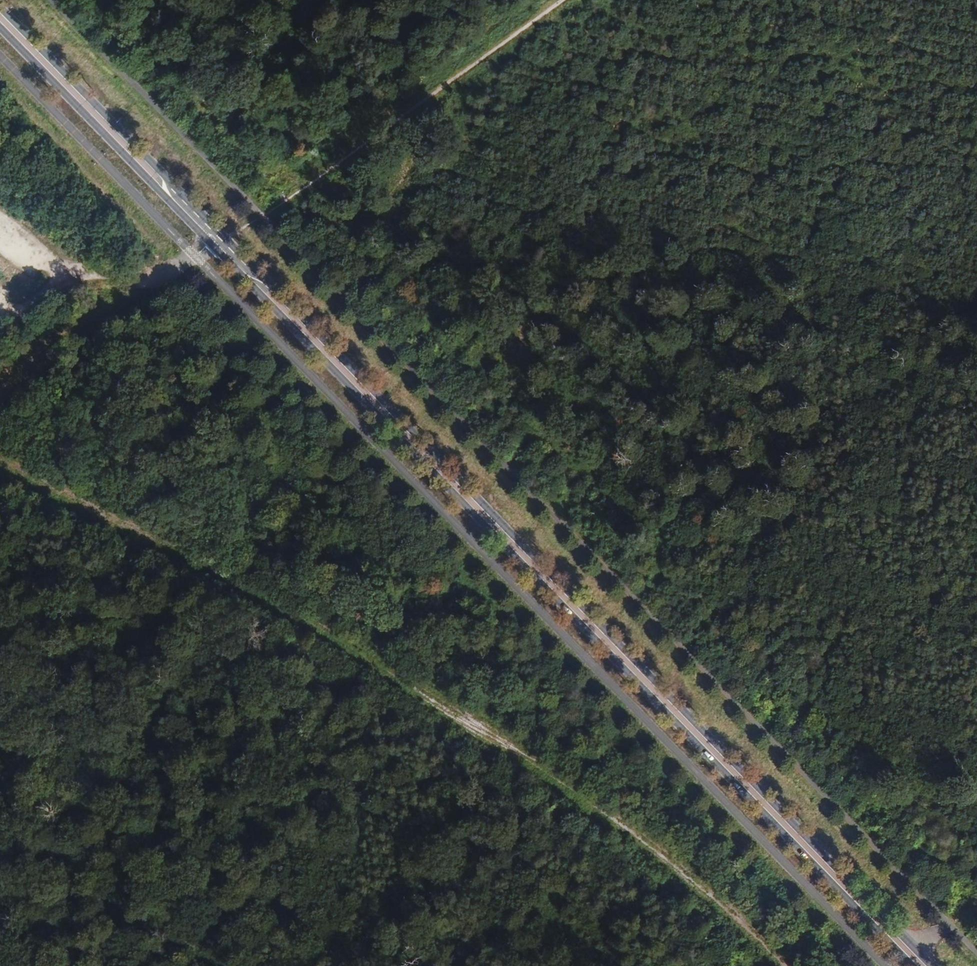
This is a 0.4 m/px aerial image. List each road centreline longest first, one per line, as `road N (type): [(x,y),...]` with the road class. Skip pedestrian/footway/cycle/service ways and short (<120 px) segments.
road 1 (primary): [(930,965),(0,9)]
road 2 (primary): [(0,30),(912,965)]
road 3 (track): [(223,237),(263,216),(562,0)]

